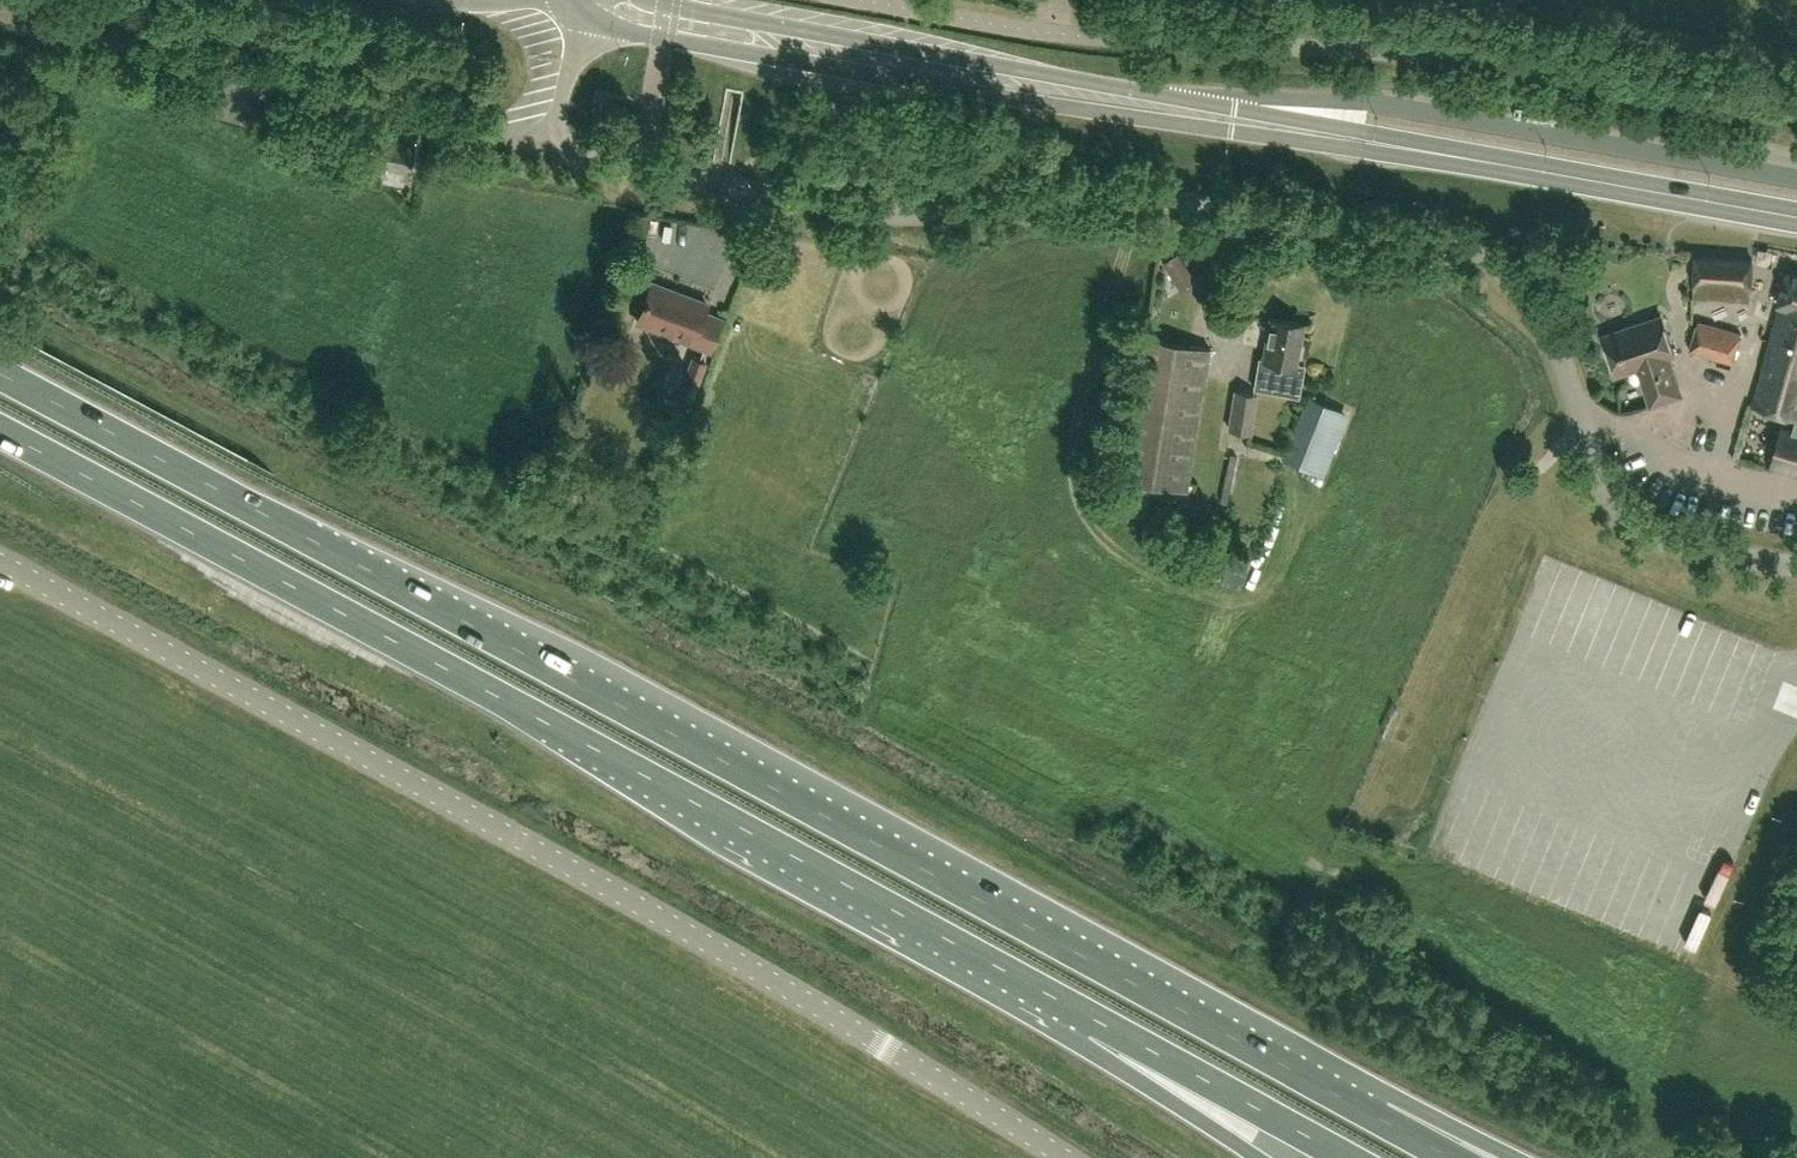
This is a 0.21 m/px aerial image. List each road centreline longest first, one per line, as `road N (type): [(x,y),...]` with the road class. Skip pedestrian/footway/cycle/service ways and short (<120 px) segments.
road 1 (trunk): [(1380,1119),(0,373)]
road 2 (unclassified): [(1796,565),(1658,540),(1625,520),(1549,326),(1522,287),(1475,254),(1197,201),(1069,188),(929,218),(658,176),(532,142)]
road 3 (trunk): [(0,432),(1096,1020)]
road 4 (unclassified): [(1062,1157),(761,973),(0,562)]
road 5 (unclassified): [(1796,112),(1511,64),(1047,35),(861,0)]
road 6 (secondary): [(571,0),(595,18),(660,37),(1056,107),(1232,119)]
road 7 (secondary): [(1232,119),(1061,77),(657,0)]
road 8 (secondary): [(1796,220),(1232,119)]
road 9 (unclassified): [(532,142),(190,65),(0,13)]
road 10 (trunk): [(1096,1020),(1344,1157)]
road 11 (trunk): [(1096,1020),(1267,1157)]
road 12 (unclassified): [(532,142),(561,39),(562,0)]

